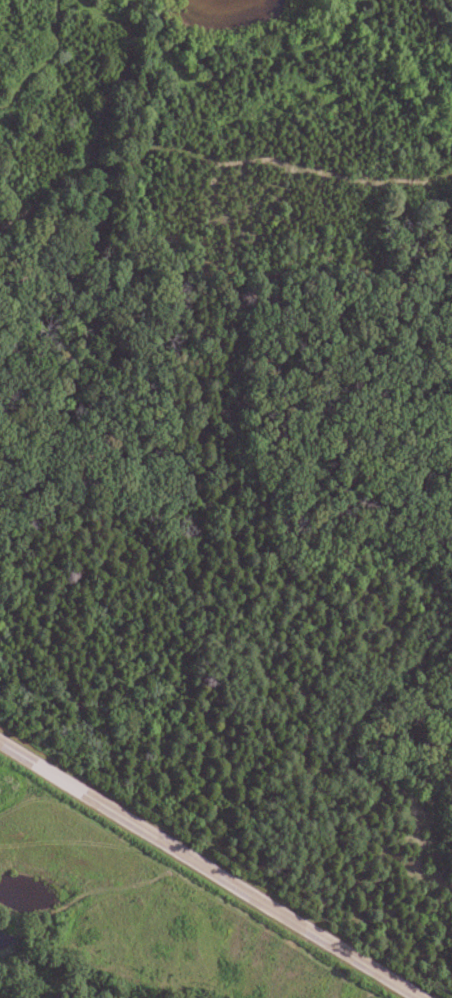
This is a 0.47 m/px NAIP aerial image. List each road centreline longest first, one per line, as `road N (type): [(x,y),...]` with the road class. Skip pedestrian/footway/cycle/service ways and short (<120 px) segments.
road 1 (tertiary): [(0,741),(421,997)]

